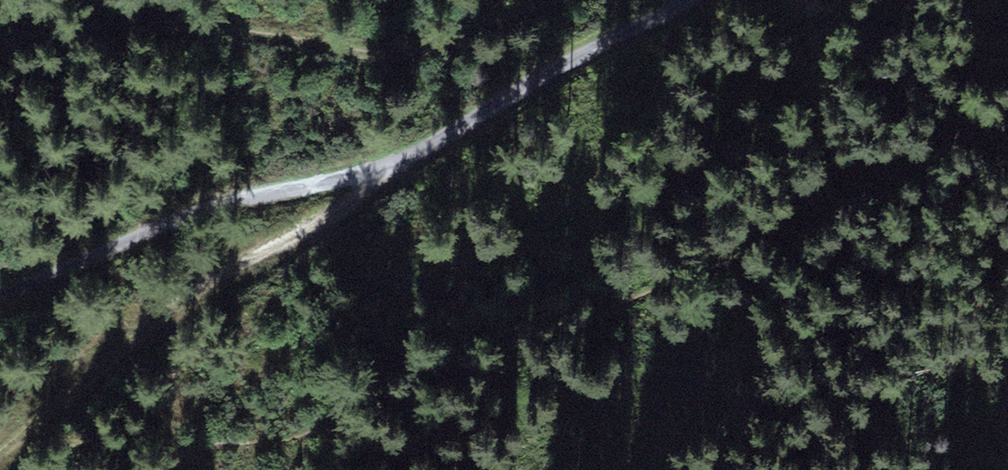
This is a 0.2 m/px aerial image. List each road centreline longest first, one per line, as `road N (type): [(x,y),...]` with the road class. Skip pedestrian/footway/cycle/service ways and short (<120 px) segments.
road 1 (unclassified): [(0,295),(189,217),(406,159),(695,0)]
road 2 (track): [(0,43),(222,35),(368,54),(434,48),(565,0)]
road 3 (track): [(0,461),(165,326),(379,199),(406,159)]
road 4 (track): [(0,127),(202,103),(406,159)]

